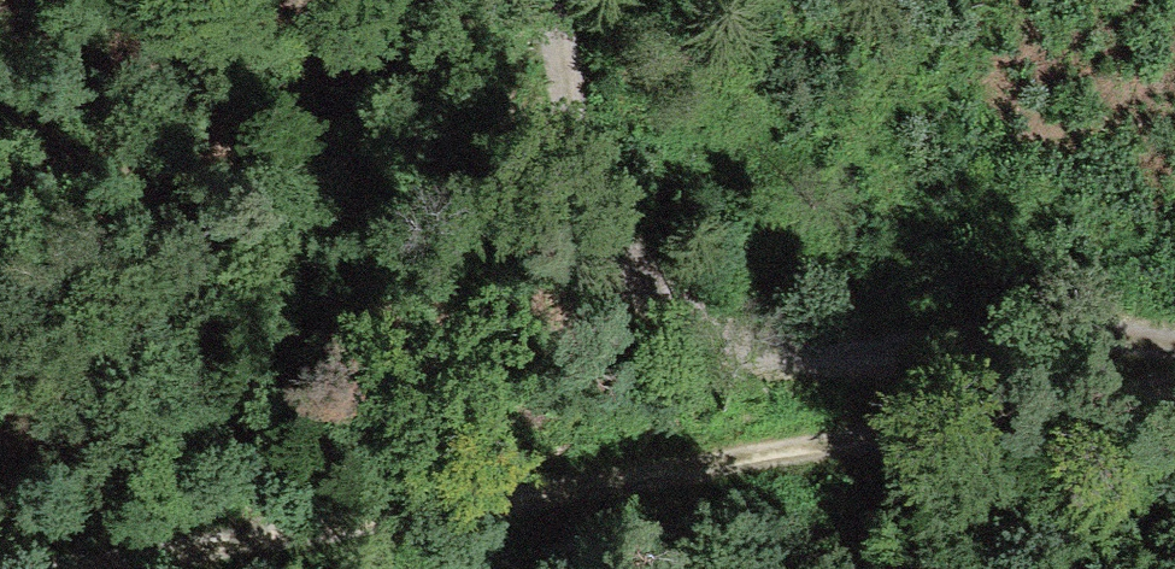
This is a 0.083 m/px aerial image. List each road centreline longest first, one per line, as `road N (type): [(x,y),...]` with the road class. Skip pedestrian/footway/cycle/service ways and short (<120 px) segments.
road 1 (track): [(1174,392),(90,568)]
road 2 (track): [(1174,368),(1025,354),(787,350),(639,309),(582,219),(545,0)]

